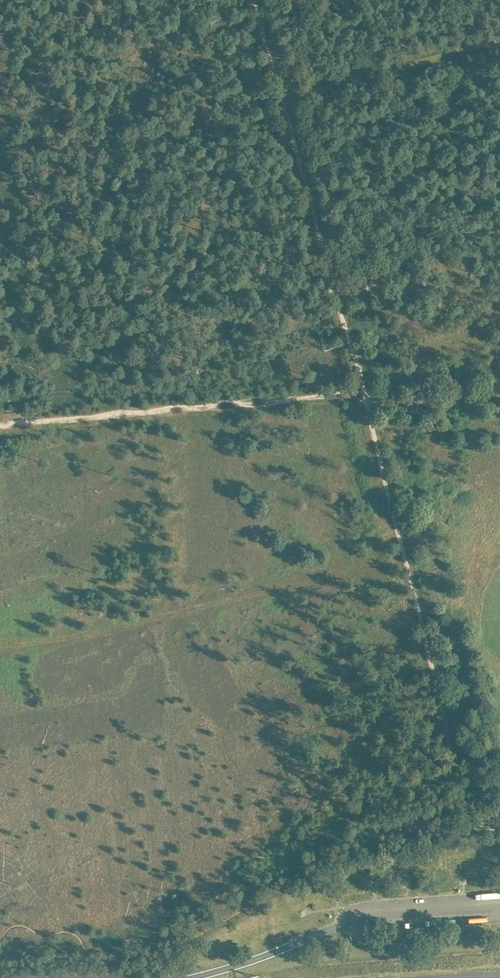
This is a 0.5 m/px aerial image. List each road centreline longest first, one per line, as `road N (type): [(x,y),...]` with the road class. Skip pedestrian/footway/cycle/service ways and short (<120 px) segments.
road 1 (track): [(367,404),(255,0)]
road 2 (track): [(363,391),(0,426)]
road 3 (track): [(437,691),(367,404)]
road 4 (track): [(472,828),(437,691)]
road 5 (track): [(499,393),(367,404)]

